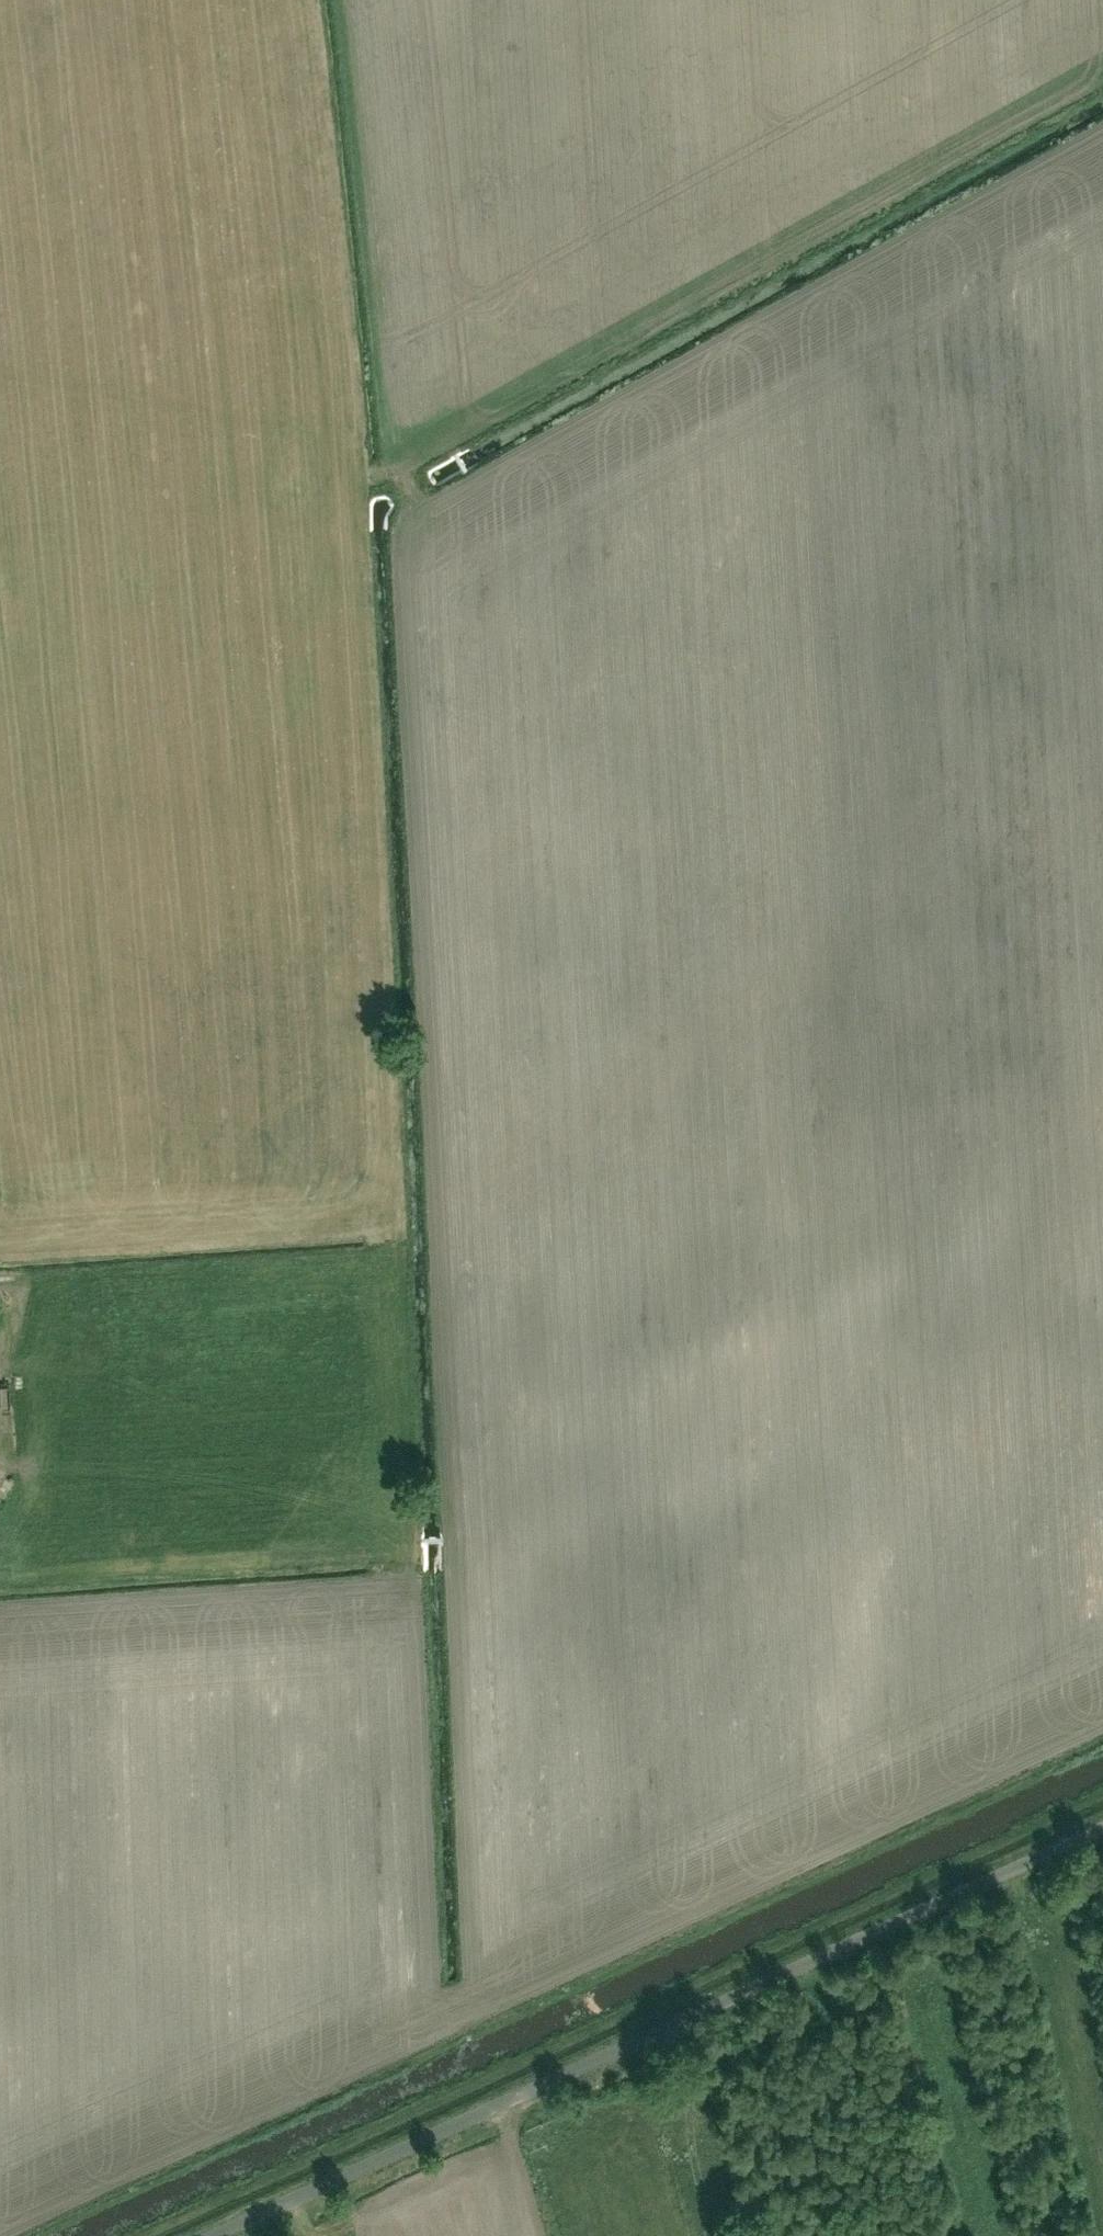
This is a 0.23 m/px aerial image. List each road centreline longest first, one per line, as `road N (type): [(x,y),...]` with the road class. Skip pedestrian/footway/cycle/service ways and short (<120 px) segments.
road 1 (track): [(216,2235),(1102,1829)]

